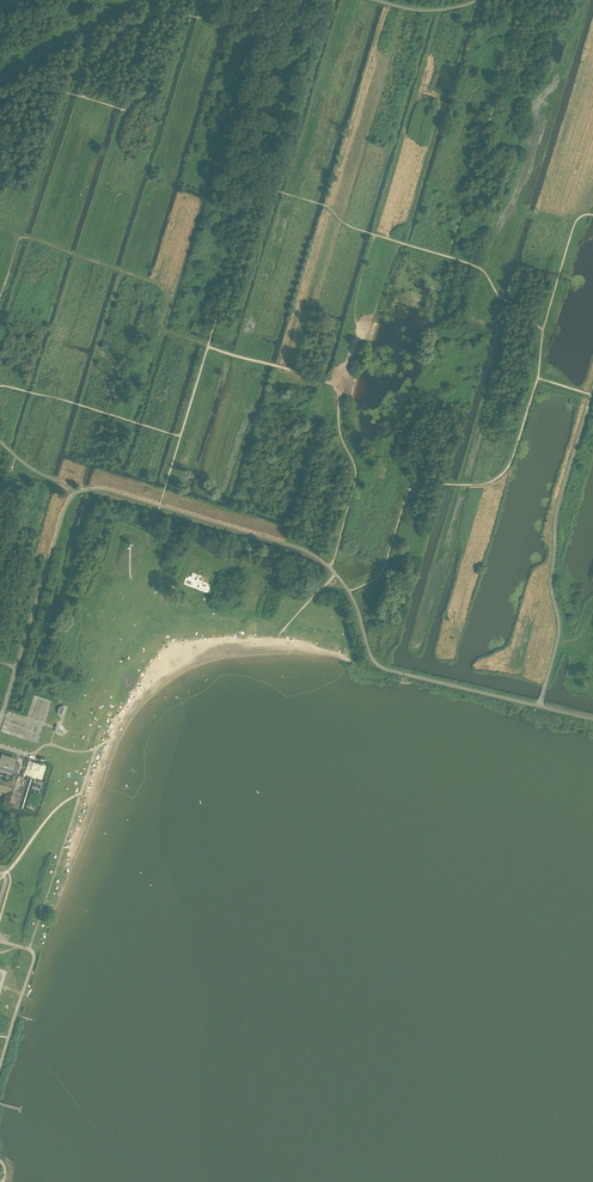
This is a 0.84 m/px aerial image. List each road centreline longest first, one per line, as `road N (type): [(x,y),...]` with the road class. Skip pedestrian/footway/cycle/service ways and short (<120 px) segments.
road 1 (track): [(0,295),(20,236),(161,286),(162,330),(208,345)]

